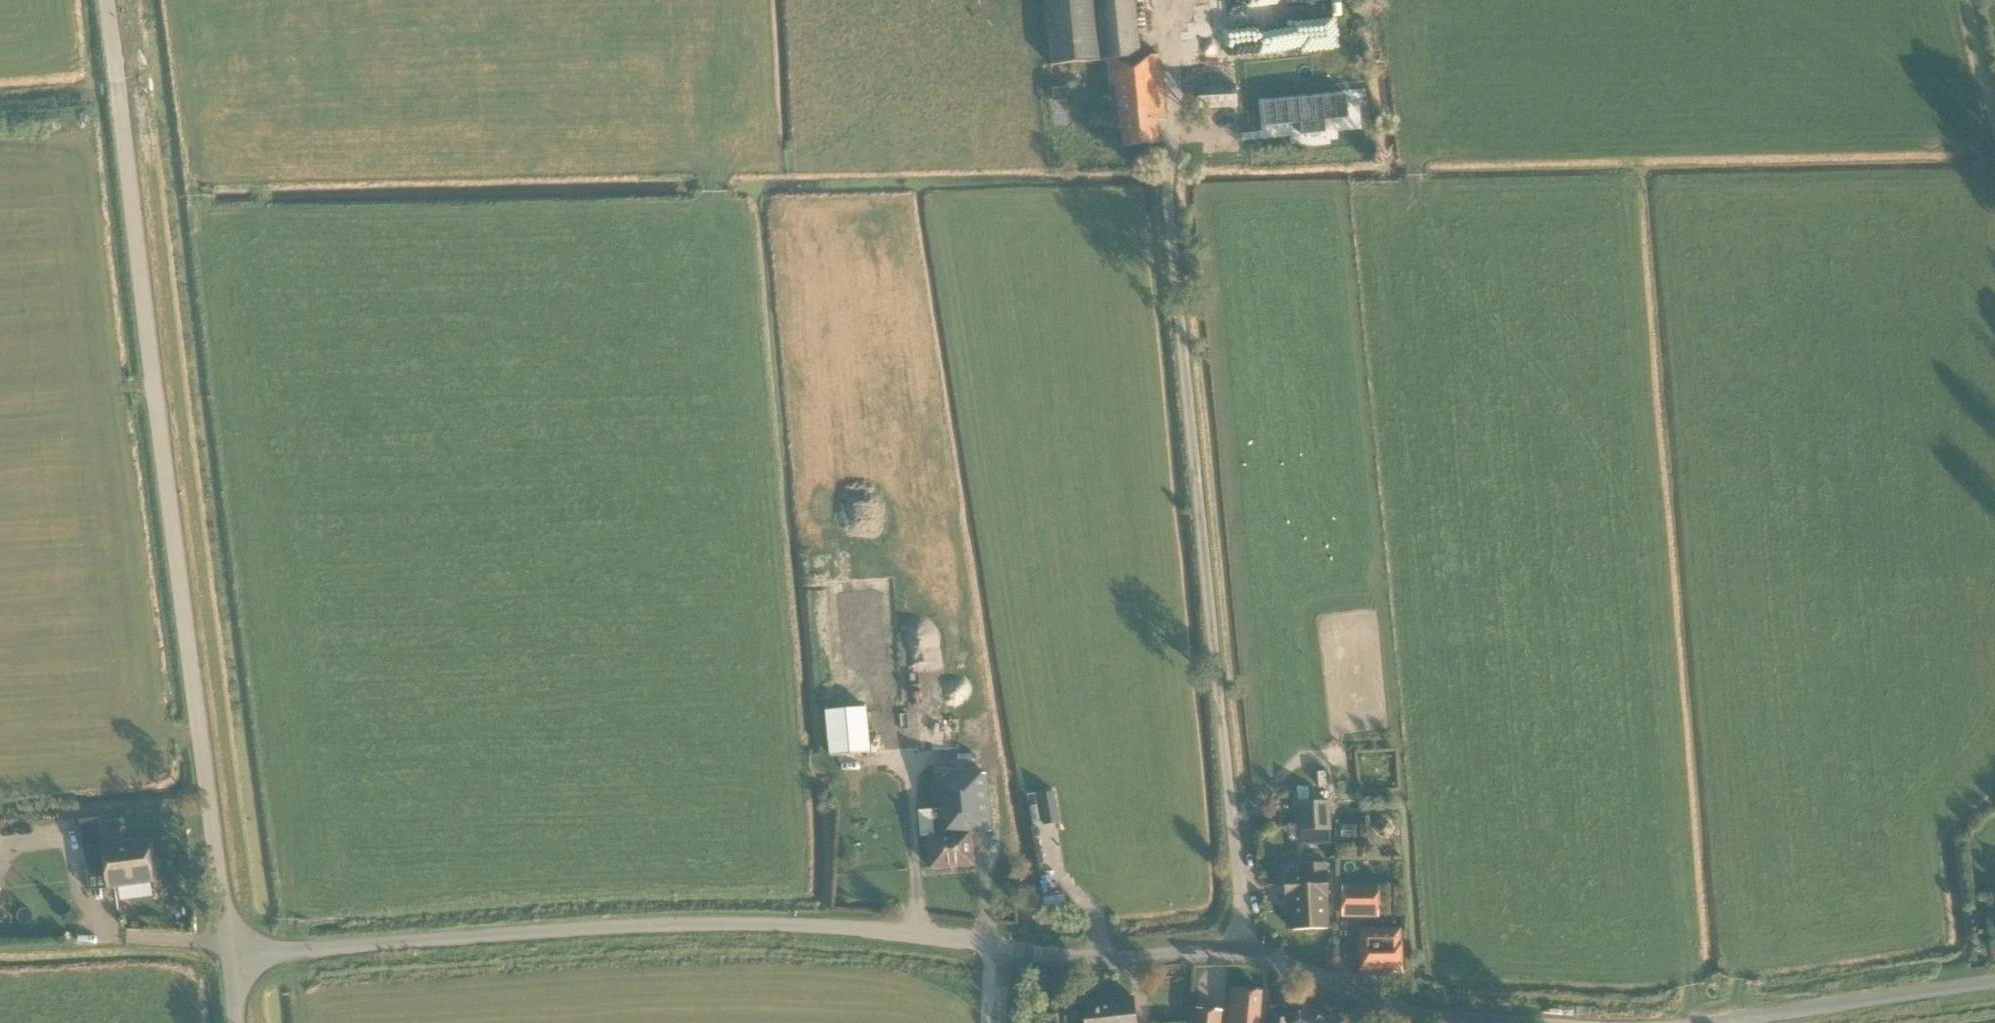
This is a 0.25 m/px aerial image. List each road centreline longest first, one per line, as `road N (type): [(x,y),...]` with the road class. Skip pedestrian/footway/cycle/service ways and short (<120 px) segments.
road 1 (tertiary): [(1517,1022),(1404,1010),(1244,949),(1042,953),(850,925),(590,929),(230,956)]
road 2 (tertiary): [(230,956),(105,0)]
road 3 (tertiary): [(1994,980),(1710,1022)]

